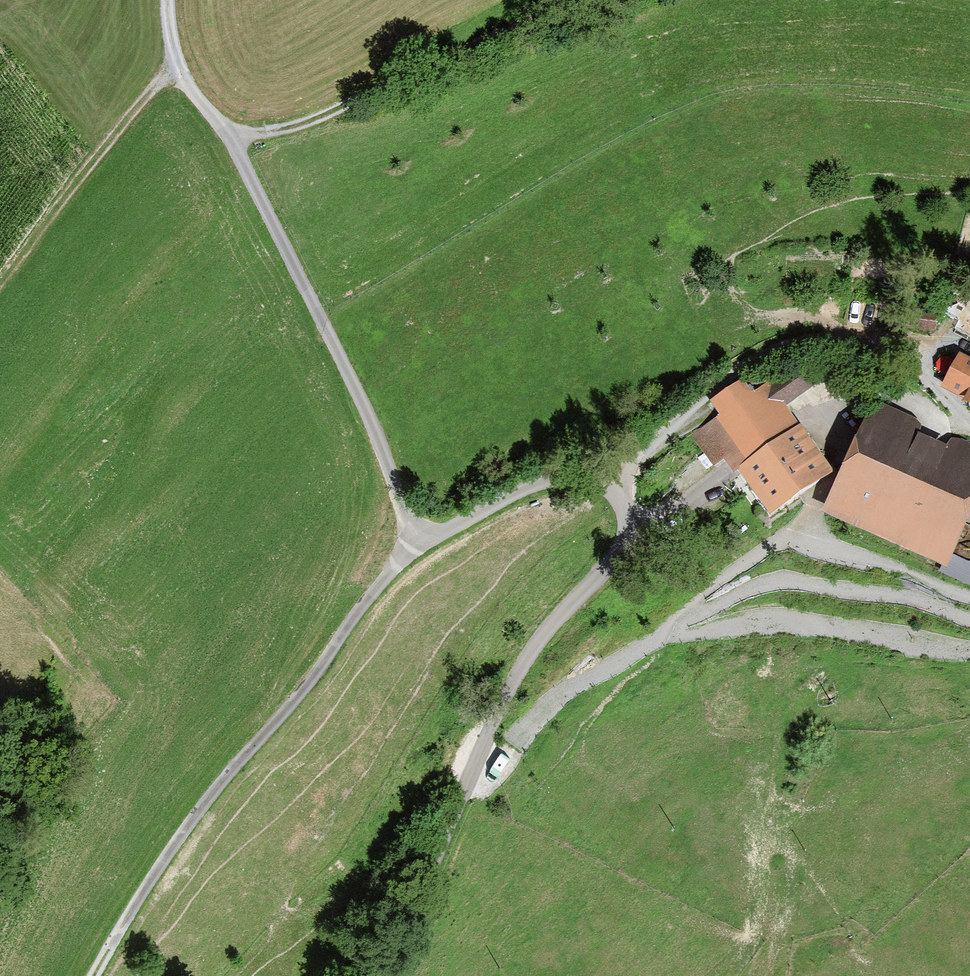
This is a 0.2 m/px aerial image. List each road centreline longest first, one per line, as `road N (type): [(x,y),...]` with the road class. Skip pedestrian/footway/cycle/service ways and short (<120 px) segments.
road 1 (residential): [(382,975),(516,676),(547,628),(614,557),(626,516),(613,489),(573,475),(530,486),(415,546),(371,426),(229,137),(174,75)]
road 2 (track): [(472,774),(576,685),(750,587),(785,580),(907,597),(969,617)]
road 3 (track): [(613,489),(709,389),(764,351),(794,341),(900,348),(923,363),(969,429)]
road 4 (track): [(581,0),(325,110),(229,137)]

